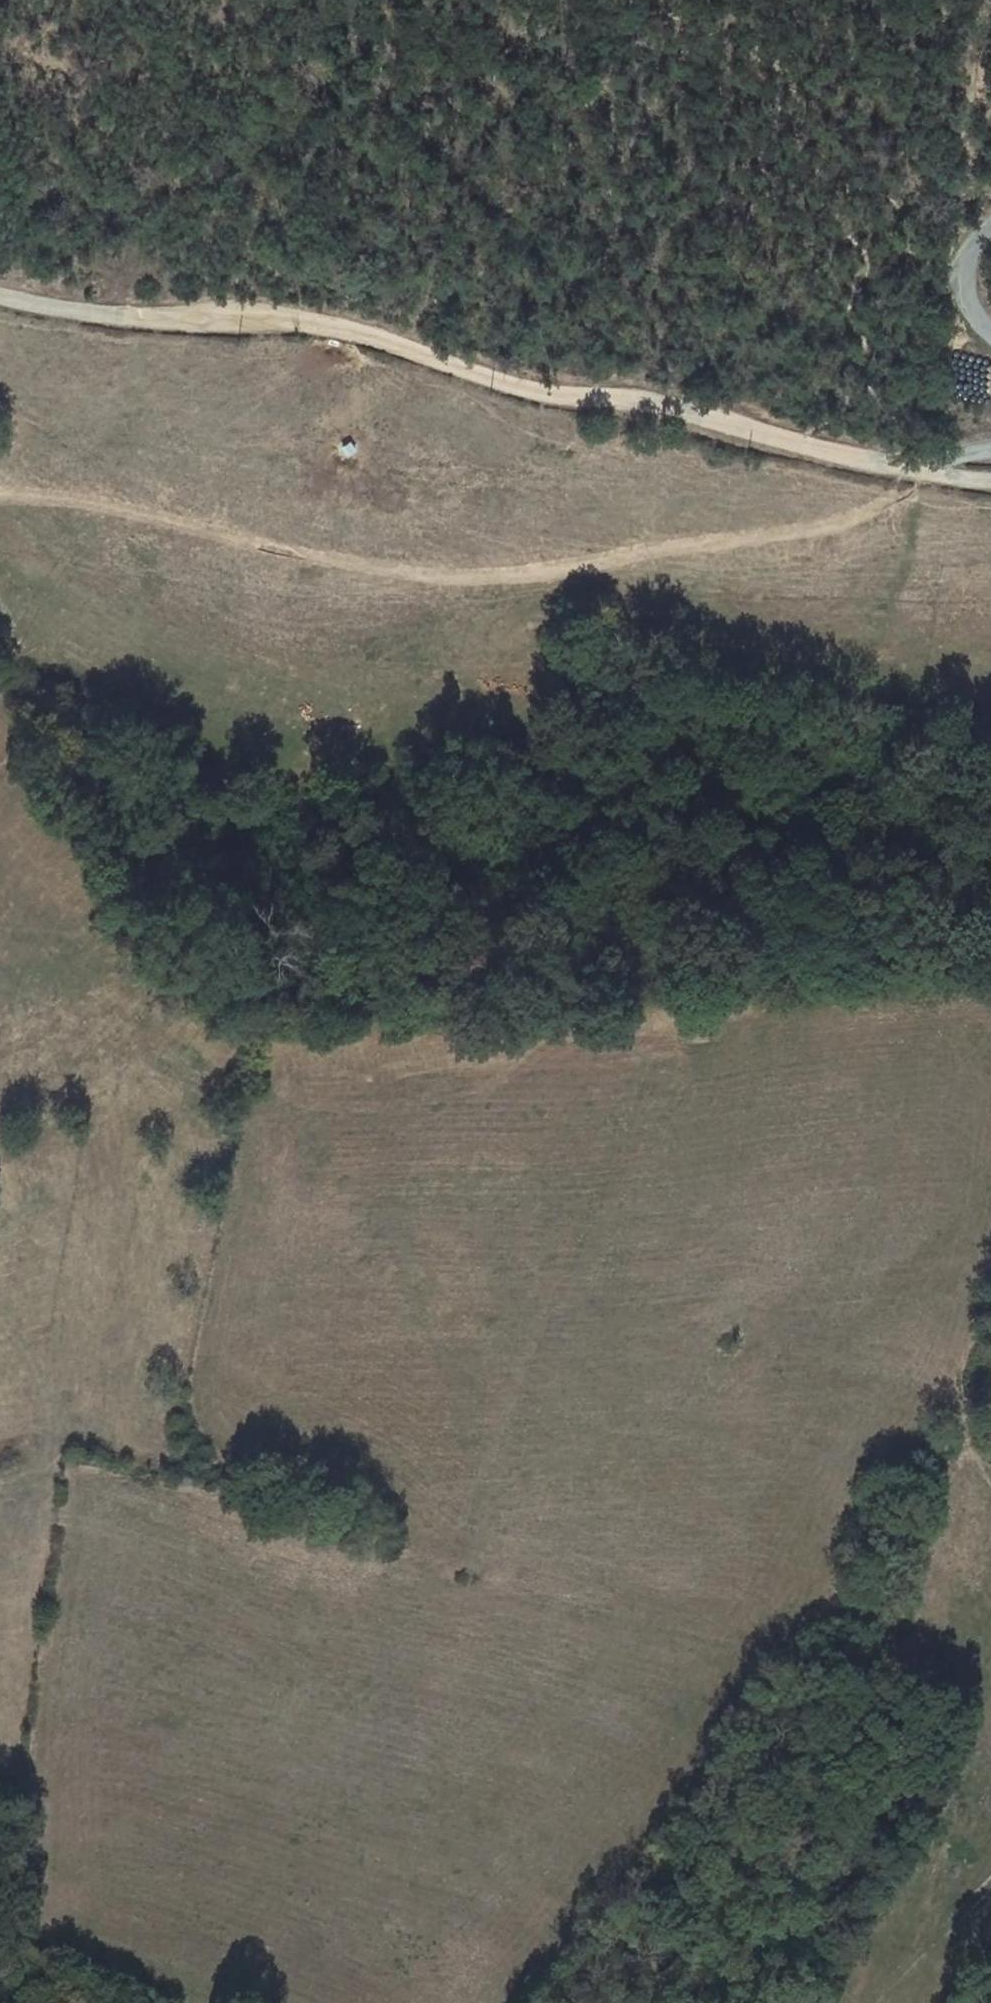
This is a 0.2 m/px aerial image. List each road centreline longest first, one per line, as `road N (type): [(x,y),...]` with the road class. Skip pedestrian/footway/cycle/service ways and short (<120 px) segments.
road 1 (track): [(0,296),(56,311),(268,319),(347,330),(545,394),(638,398),(839,456),(990,481)]
road 2 (track): [(643,0),(712,16),(778,67),(780,113),(814,161),(850,241),(877,391),(925,473)]

